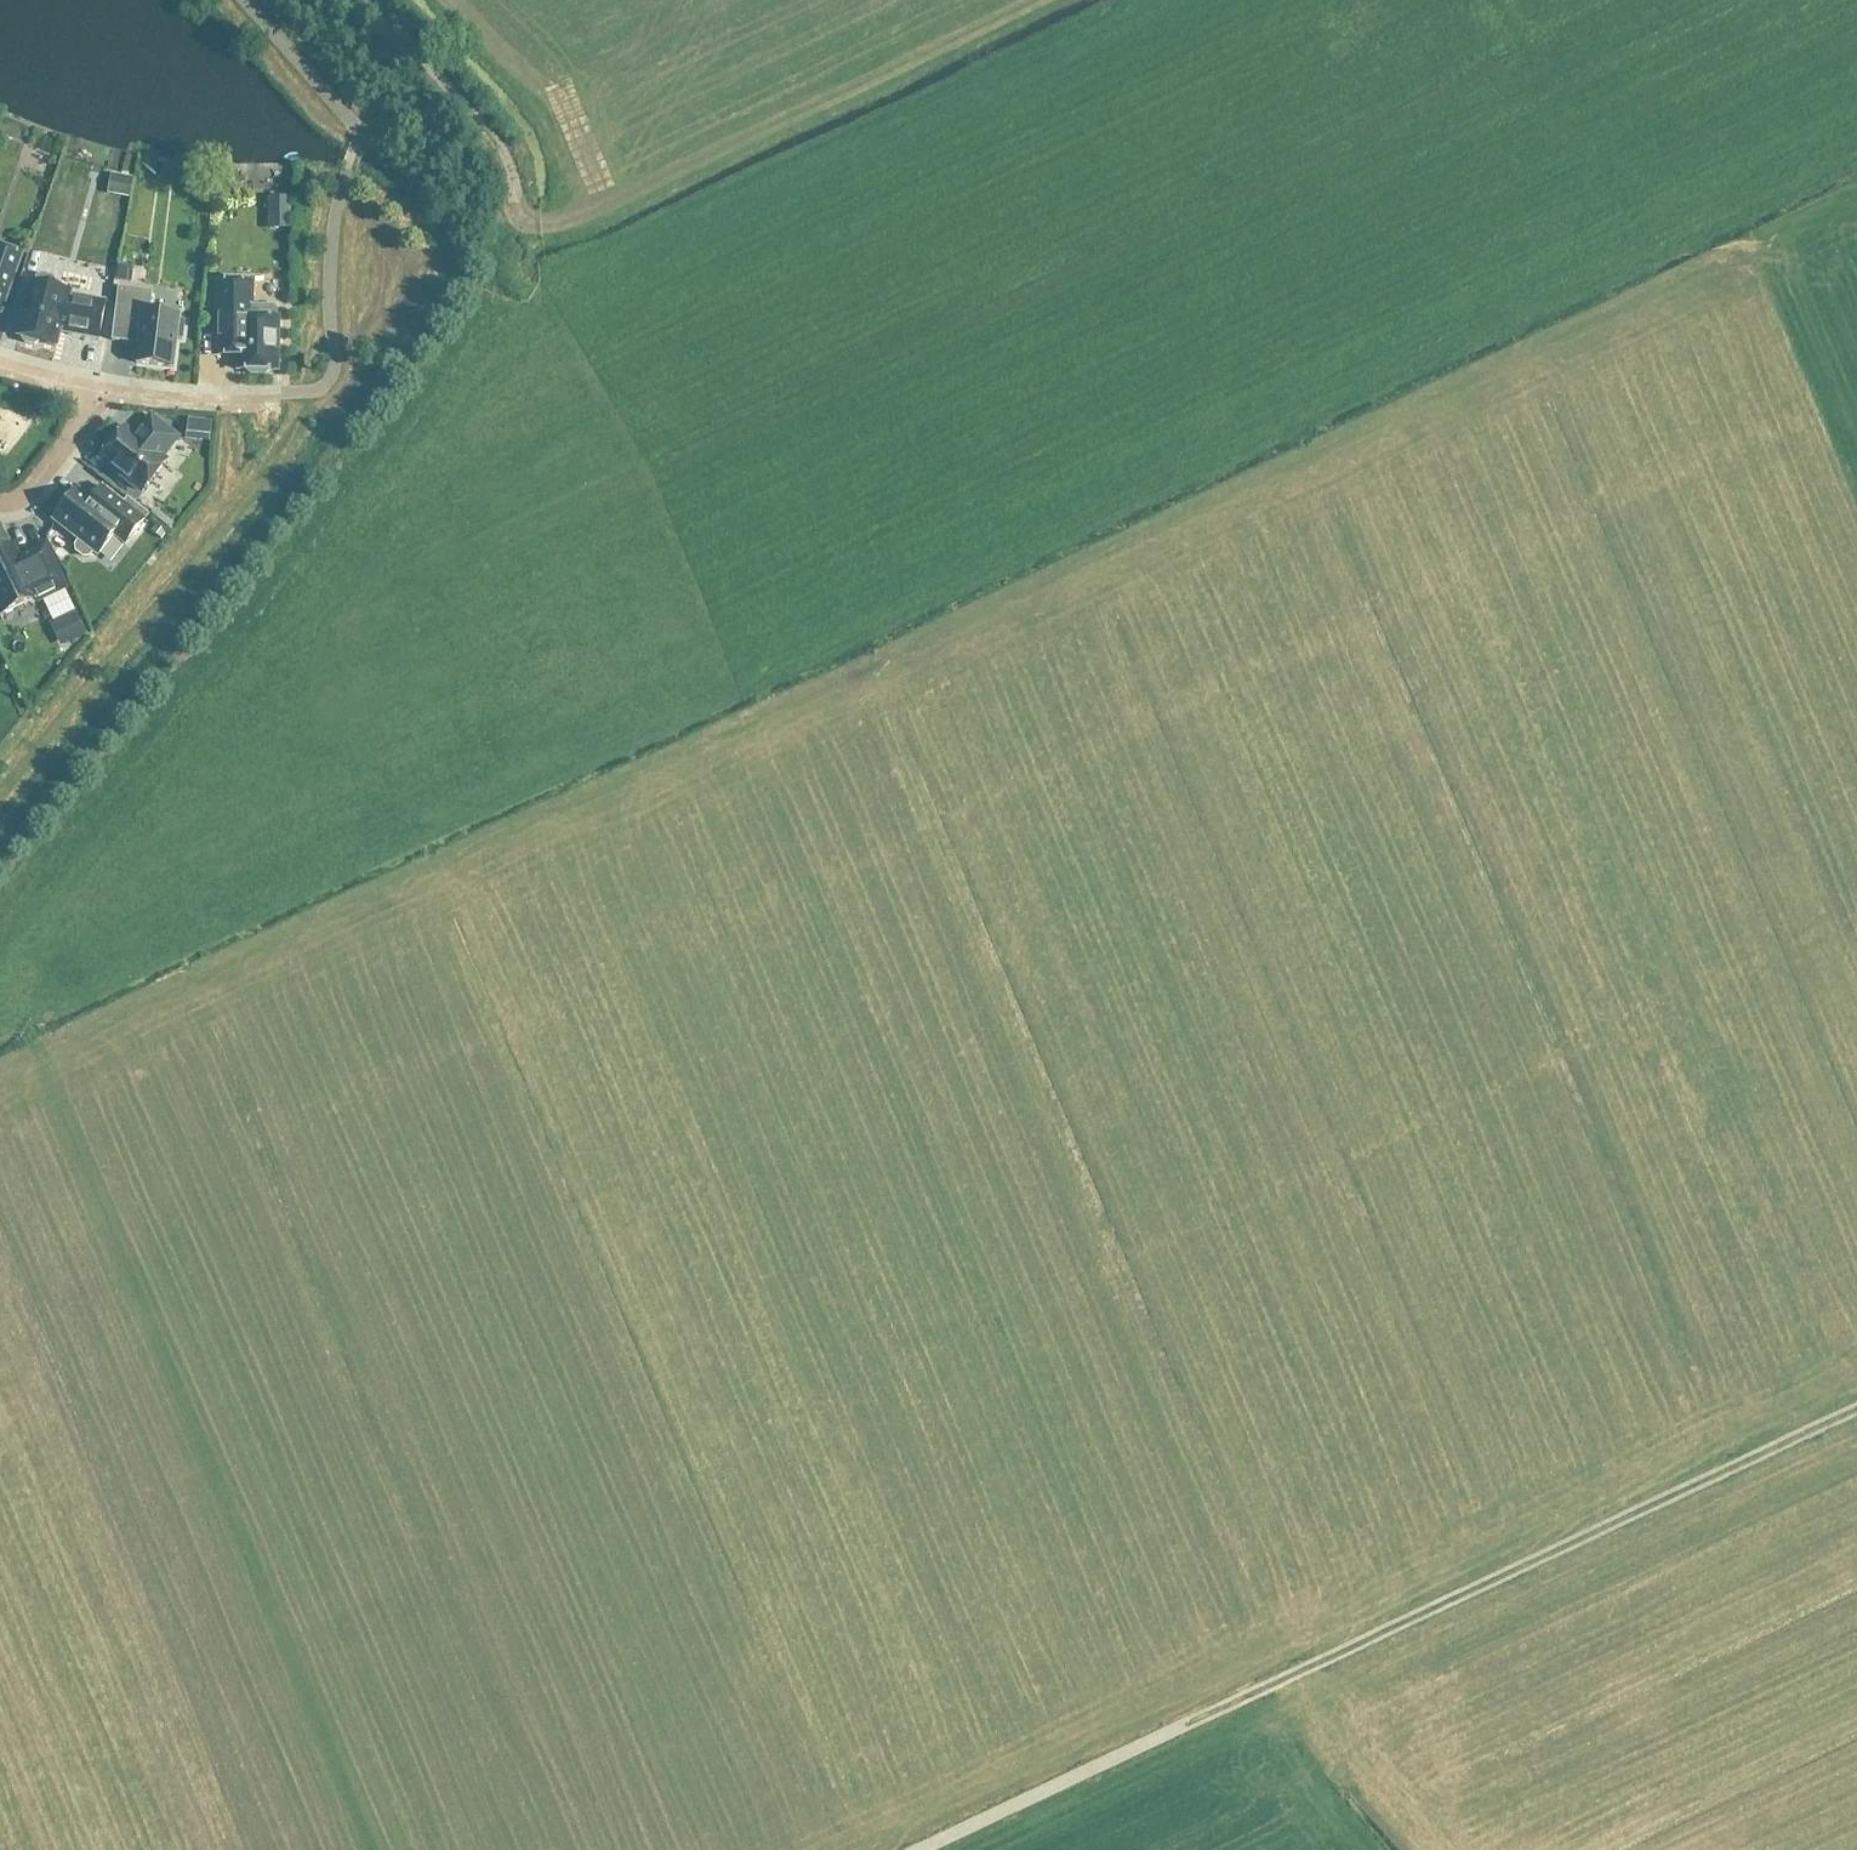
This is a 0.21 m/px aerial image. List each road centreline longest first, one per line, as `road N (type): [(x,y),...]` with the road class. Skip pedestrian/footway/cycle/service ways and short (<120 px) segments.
road 1 (residential): [(98,392),(266,399)]
road 2 (residential): [(98,392),(33,484),(0,502)]

